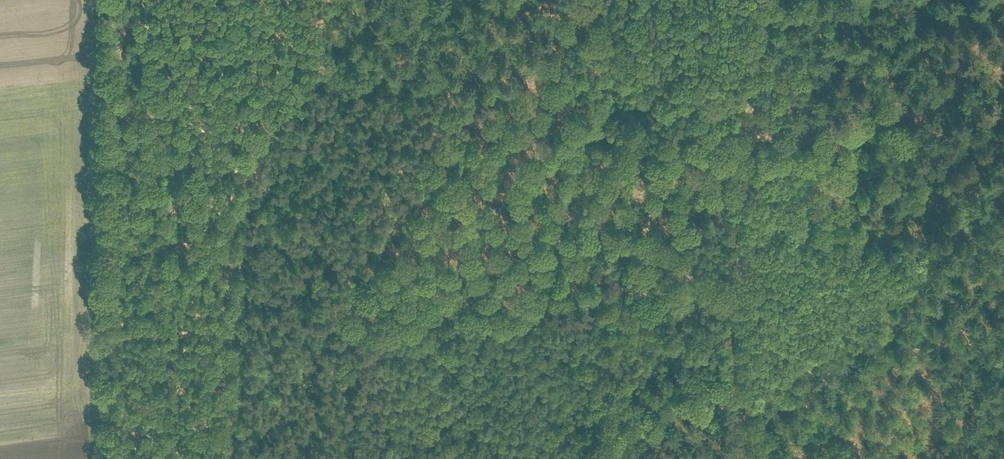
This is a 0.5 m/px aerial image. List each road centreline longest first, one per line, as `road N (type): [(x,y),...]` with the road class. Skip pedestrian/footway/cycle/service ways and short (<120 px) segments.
road 1 (track): [(97,458),(102,0)]
road 2 (track): [(738,350),(746,176),(770,0)]
road 3 (track): [(1003,213),(787,382),(742,397)]
road 4 (track): [(738,350),(626,408),(569,458)]

